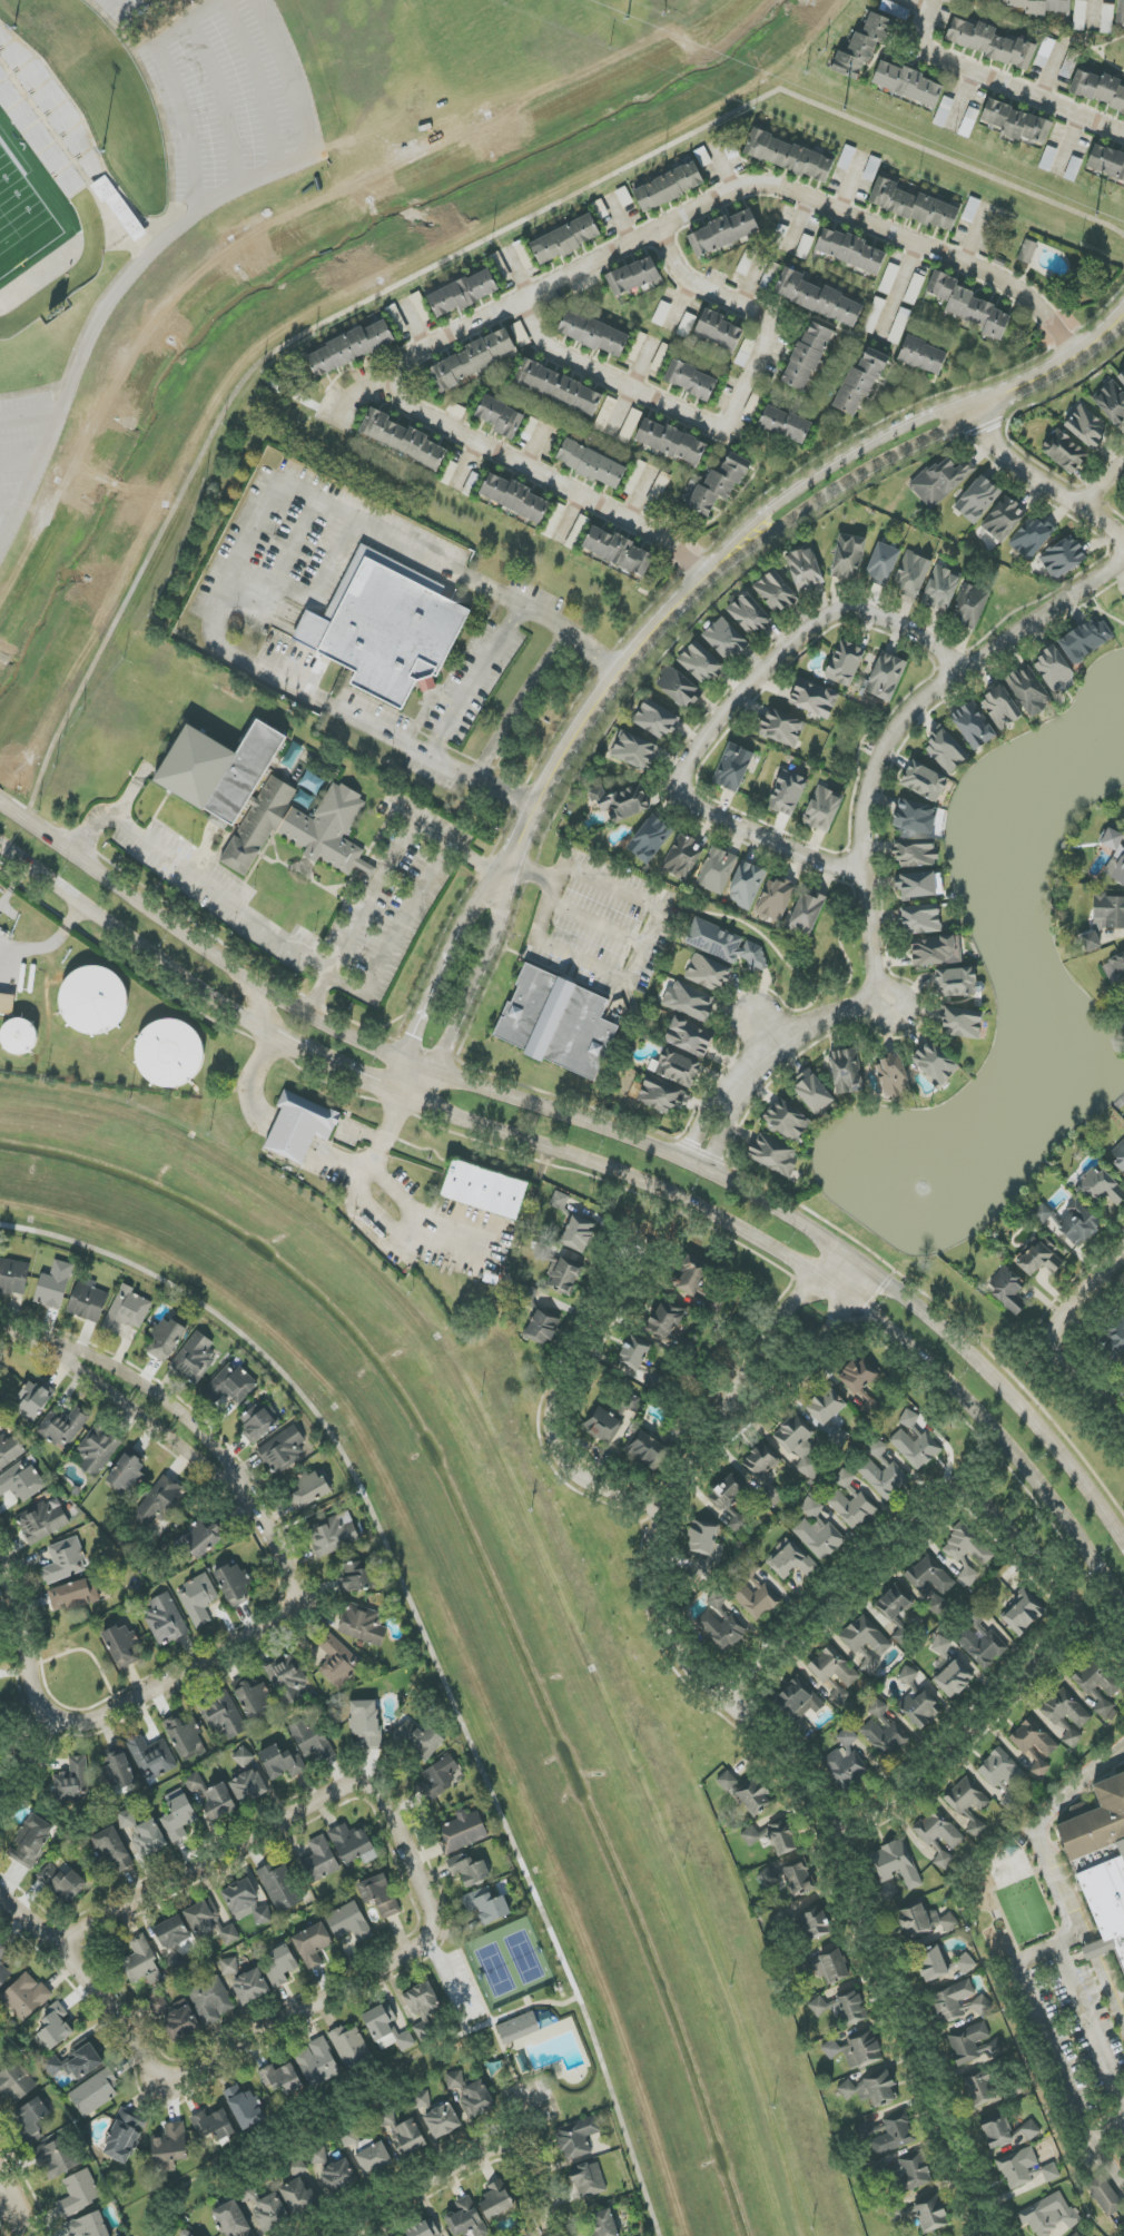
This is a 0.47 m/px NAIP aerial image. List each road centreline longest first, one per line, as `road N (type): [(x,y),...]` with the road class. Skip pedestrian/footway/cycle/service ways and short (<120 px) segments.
road 1 (secondary): [(0,846),(227,1009),(304,1053),(681,1200),(879,1319),(980,1415),(1123,1601)]
road 2 (residential): [(992,2235),(837,1841),(797,1770),(734,1703),(696,1677),(662,1621),(653,1519),(727,1434),(816,1277)]
road 3 (secondary): [(1123,1532),(1039,1418),(920,1313),(775,1209),(624,1136),(417,1065)]
road 4 (tertiary): [(509,864),(601,695),(717,564),(883,449),(1053,372),(1123,314)]
road 5 (residential): [(736,1091),(751,1066),(791,1034),(875,993),(866,805),(894,732),(960,672),(1123,560)]
road 6 (residential): [(867,870),(832,869),(692,808),(680,788),(687,766),(756,680),(837,612),(910,632),(960,672)]
road 7 (secondary): [(417,1065),(254,985),(0,803)]
road 8 (residential): [(56,1946),(342,1787),(363,1785),(385,1800),(408,1854)]
road 9 (residential): [(837,1841),(906,1792),(1075,1637),(1078,1612),(1029,1548)]
road 10 (residential): [(295,1597),(255,1515),(194,1458),(70,1366),(0,1333)]
road 11 (residential): [(734,1703),(763,1666),(950,1501),(1008,1525),(1029,1548)]
road 12 (residential): [(408,1854),(433,1922),(425,1943),(180,2079),(165,2080)]
road 13 (residential): [(653,1519),(604,1497),(564,1464),(545,1431),(630,1261)]
road 14 (residential): [(33,1707),(69,1723),(97,1721),(280,1622),(295,1597)]
road 15 (residential): [(37,1344),(76,1350),(175,1410),(223,1457),(255,1515)]
road 16 (residential): [(343,2235),(507,2157),(522,2160),(530,2174),(549,2235)]
road 17 (tertiary): [(404,1096),(437,1073),(504,915),(509,864)]
road 18 (tertiary): [(509,864),(475,899),(401,1060),(404,1096)]
road 19 (residential): [(0,1896),(56,1946),(165,2080)]
road 20 (residential): [(1123,1253),(1058,1323),(1051,1350),(1113,1413)]
road 21 (residential): [(1123,543),(1004,457),(969,411)]
road 22 (residential): [(0,1556),(33,1707)]

